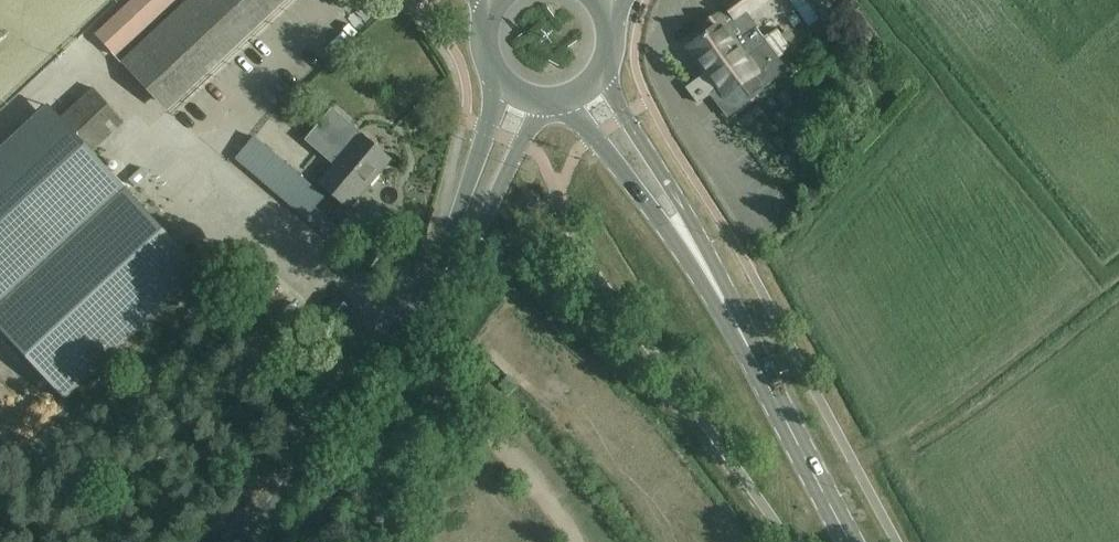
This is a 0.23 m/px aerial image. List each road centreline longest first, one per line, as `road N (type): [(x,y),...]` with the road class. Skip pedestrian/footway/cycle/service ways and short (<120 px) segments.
road 1 (tertiary): [(250,541),(400,344),(484,188),(522,98)]
road 2 (primary): [(854,541),(598,88)]

